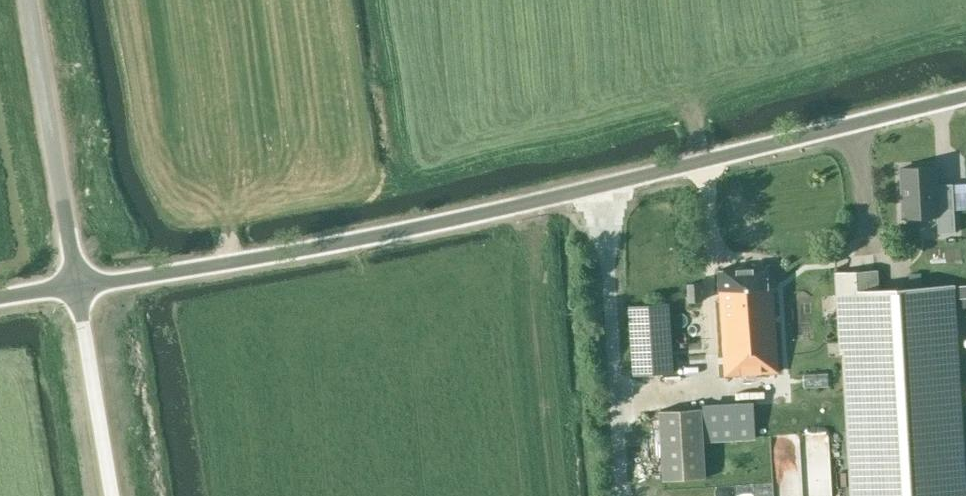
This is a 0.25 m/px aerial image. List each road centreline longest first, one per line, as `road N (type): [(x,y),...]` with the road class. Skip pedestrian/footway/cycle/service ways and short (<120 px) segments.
road 1 (unclassified): [(78,291),(441,225),(965,99)]
road 2 (unclassified): [(78,291),(28,0)]
road 3 (unclassified): [(110,495),(78,291)]

